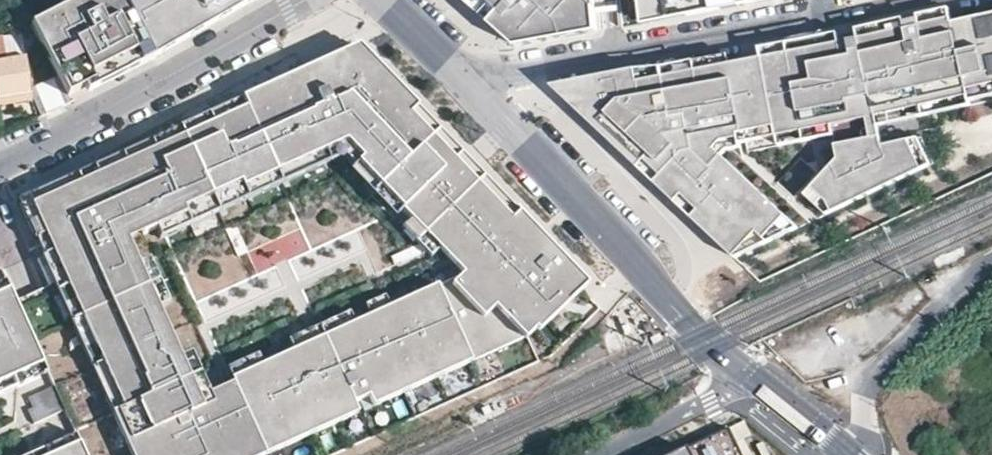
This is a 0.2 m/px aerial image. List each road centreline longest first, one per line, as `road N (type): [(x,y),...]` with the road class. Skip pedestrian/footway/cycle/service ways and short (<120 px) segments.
road 1 (tertiary): [(466,75),(669,302),(844,454)]
road 2 (residential): [(466,75),(830,8)]
road 3 (residential): [(0,157),(113,106),(298,0)]
road 4 (residential): [(991,271),(868,374),(859,454)]

